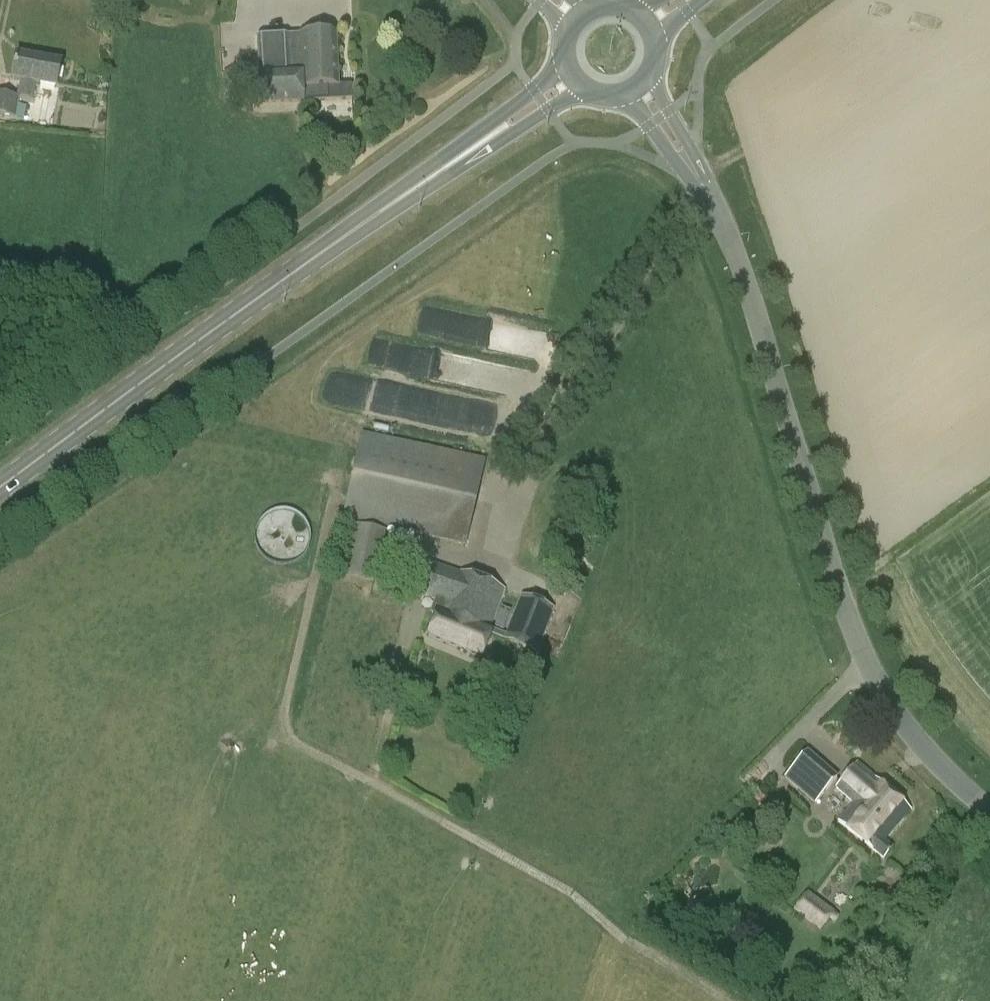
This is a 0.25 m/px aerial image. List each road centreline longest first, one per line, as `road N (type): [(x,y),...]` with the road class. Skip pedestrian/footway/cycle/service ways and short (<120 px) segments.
road 1 (unclassified): [(989,806),(879,675),(721,222),(639,90)]
road 2 (secondary): [(0,482),(573,82)]

